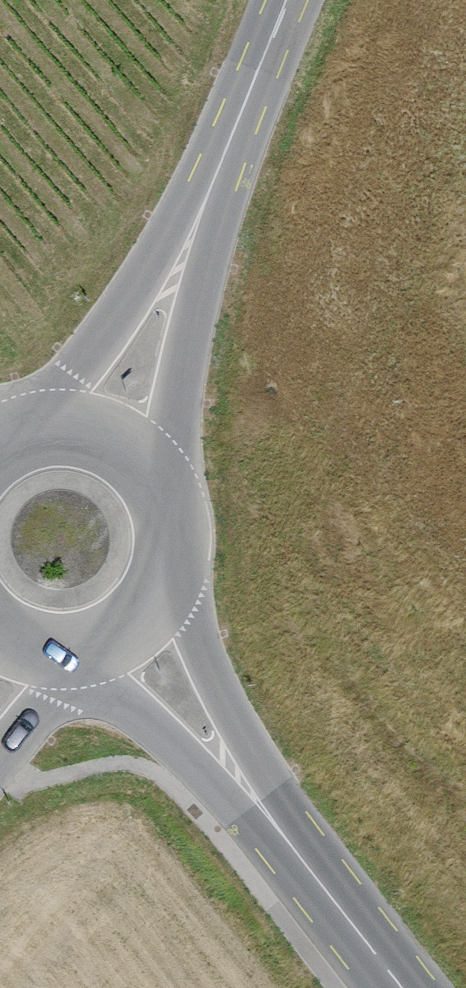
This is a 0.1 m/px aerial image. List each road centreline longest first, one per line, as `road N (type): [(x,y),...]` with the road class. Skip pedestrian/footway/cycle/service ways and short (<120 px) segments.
road 1 (secondary): [(112,436),(286,0)]
road 2 (tertiary): [(402,987),(130,630)]
road 3 (secondary): [(130,630),(169,579),(173,512),(140,455),(112,436)]
road 4 (secondary): [(13,641),(53,652),(93,648),(130,630)]

